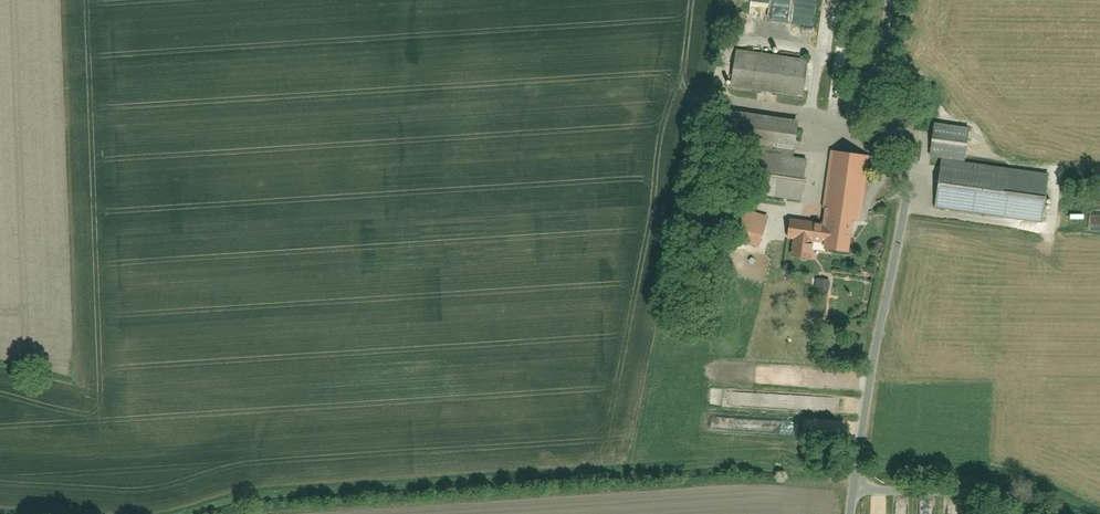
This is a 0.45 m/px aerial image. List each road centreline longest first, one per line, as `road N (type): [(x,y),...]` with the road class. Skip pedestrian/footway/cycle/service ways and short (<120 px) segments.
road 1 (residential): [(856,491),(902,219),(892,0)]
road 2 (residential): [(1041,513),(982,494),(856,491)]

